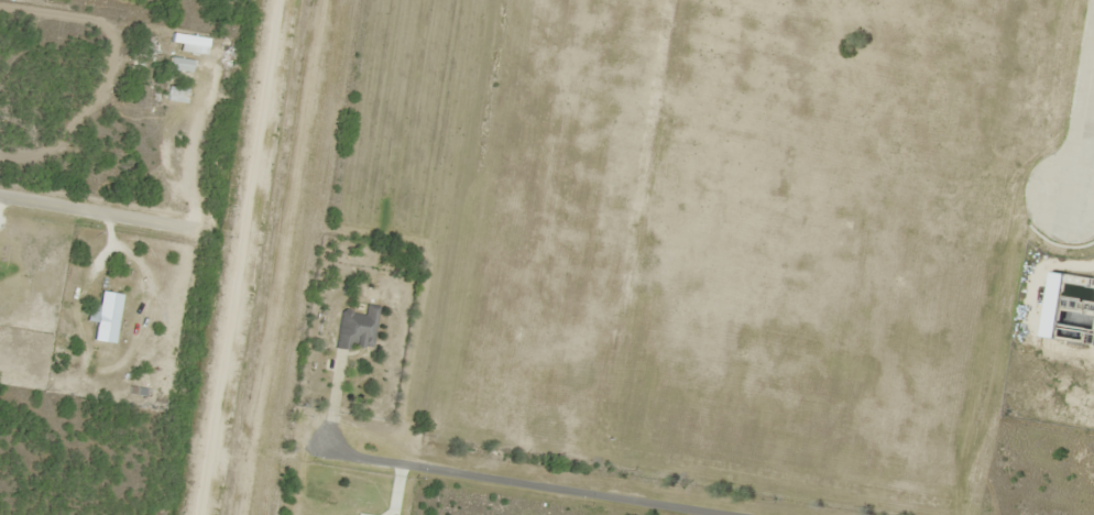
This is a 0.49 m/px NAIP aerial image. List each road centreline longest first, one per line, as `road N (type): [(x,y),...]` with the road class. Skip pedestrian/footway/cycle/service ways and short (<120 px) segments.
road 1 (residential): [(759,514),(336,446)]
road 2 (residential): [(0,195),(198,228)]
road 3 (residential): [(1093,57),(1072,196)]

